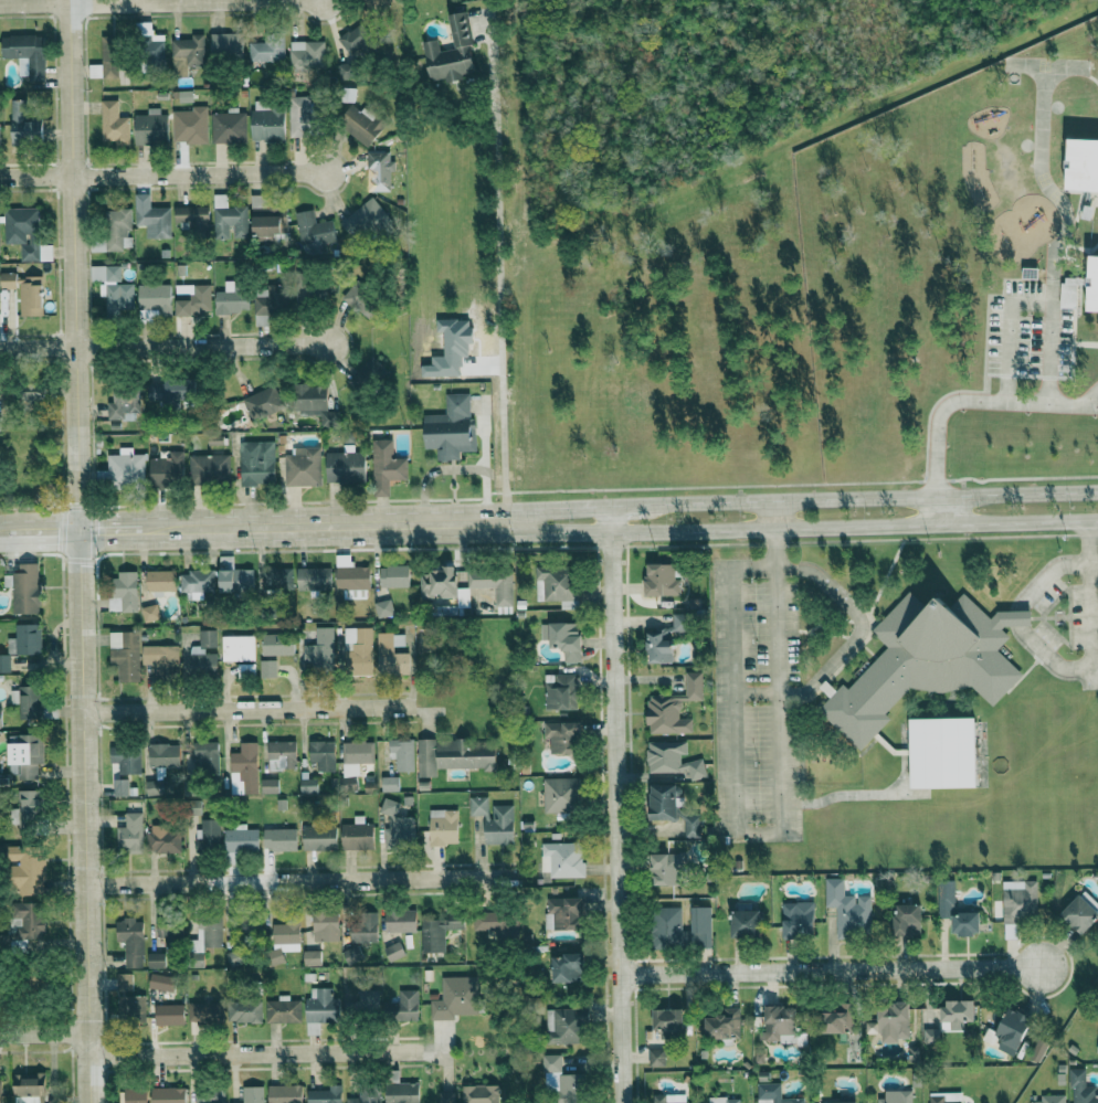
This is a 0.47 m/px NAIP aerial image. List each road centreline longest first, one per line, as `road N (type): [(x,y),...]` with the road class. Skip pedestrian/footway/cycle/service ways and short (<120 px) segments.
road 1 (residential): [(85,883),(68,0)]
road 2 (secondary): [(1097,492),(612,506),(476,521)]
road 3 (secondary): [(476,521),(612,533),(1097,520)]
road 4 (residential): [(612,506),(621,1102)]
road 5 (residential): [(85,883),(510,879)]
road 6 (residential): [(619,974),(1041,967)]
road 7 (residential): [(88,1056),(421,1051)]
road 8 (residential): [(83,713),(412,708)]
road 9 (residential): [(0,350),(327,343)]
road 10 (residential): [(0,178),(326,171)]
road 11 (secondary): [(159,527),(476,521)]
road 12 (residential): [(68,2),(326,0)]
road 13 (residential): [(86,1033),(85,883)]

